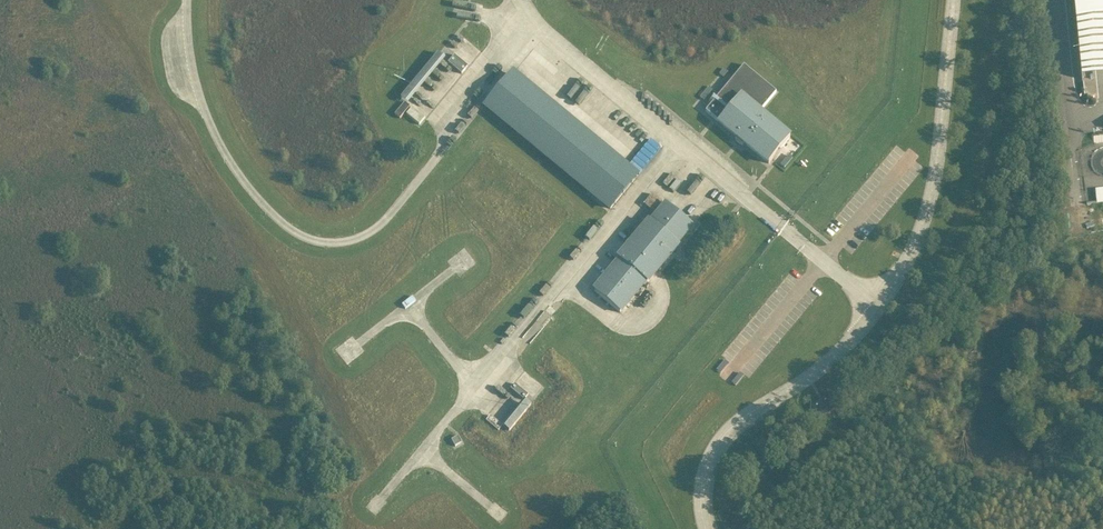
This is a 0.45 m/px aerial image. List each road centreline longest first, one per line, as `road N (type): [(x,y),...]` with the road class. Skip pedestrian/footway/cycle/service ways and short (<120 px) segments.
road 1 (track): [(736,528),(745,500),(1048,264),(1102,242)]
road 2 (unclassified): [(953,0),(935,183),(904,272),(879,309)]
road 3 (unclassified): [(475,389),(679,143)]
road 4 (unclassified): [(879,309),(829,363),(724,438),(700,495),(705,528)]
road 5 (unclassified): [(679,143),(879,309)]
road 6 (unclassified): [(524,0),(548,37),(679,143)]

